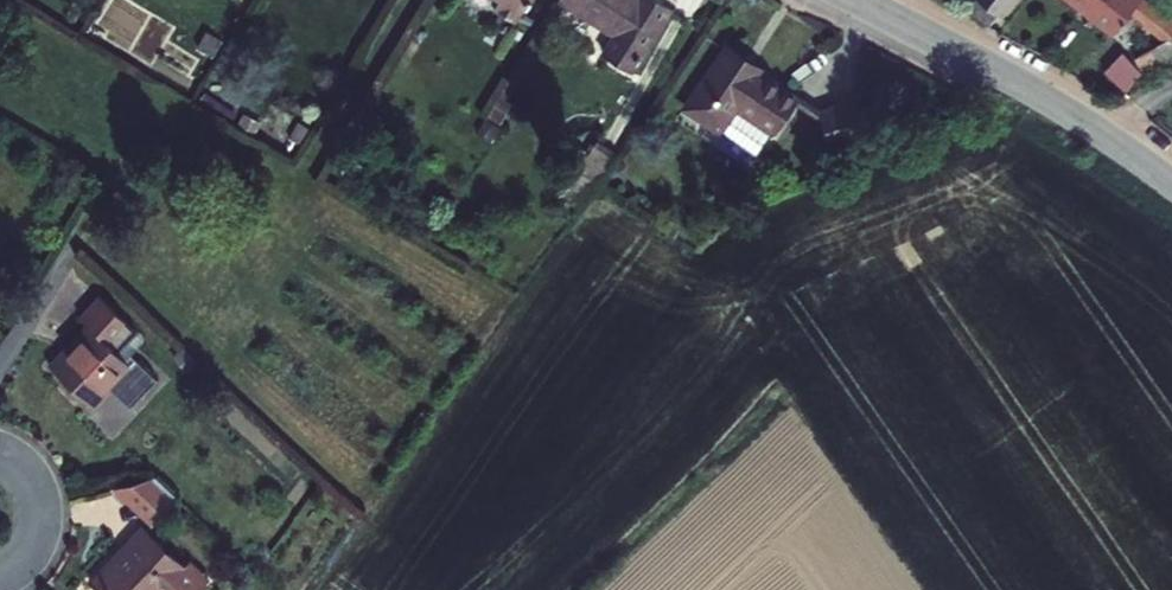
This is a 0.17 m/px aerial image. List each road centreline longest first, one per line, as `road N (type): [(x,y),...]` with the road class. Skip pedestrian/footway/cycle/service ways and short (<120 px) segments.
road 1 (residential): [(1171,183),(1052,102),(856,0)]
road 2 (track): [(0,363),(60,258)]

